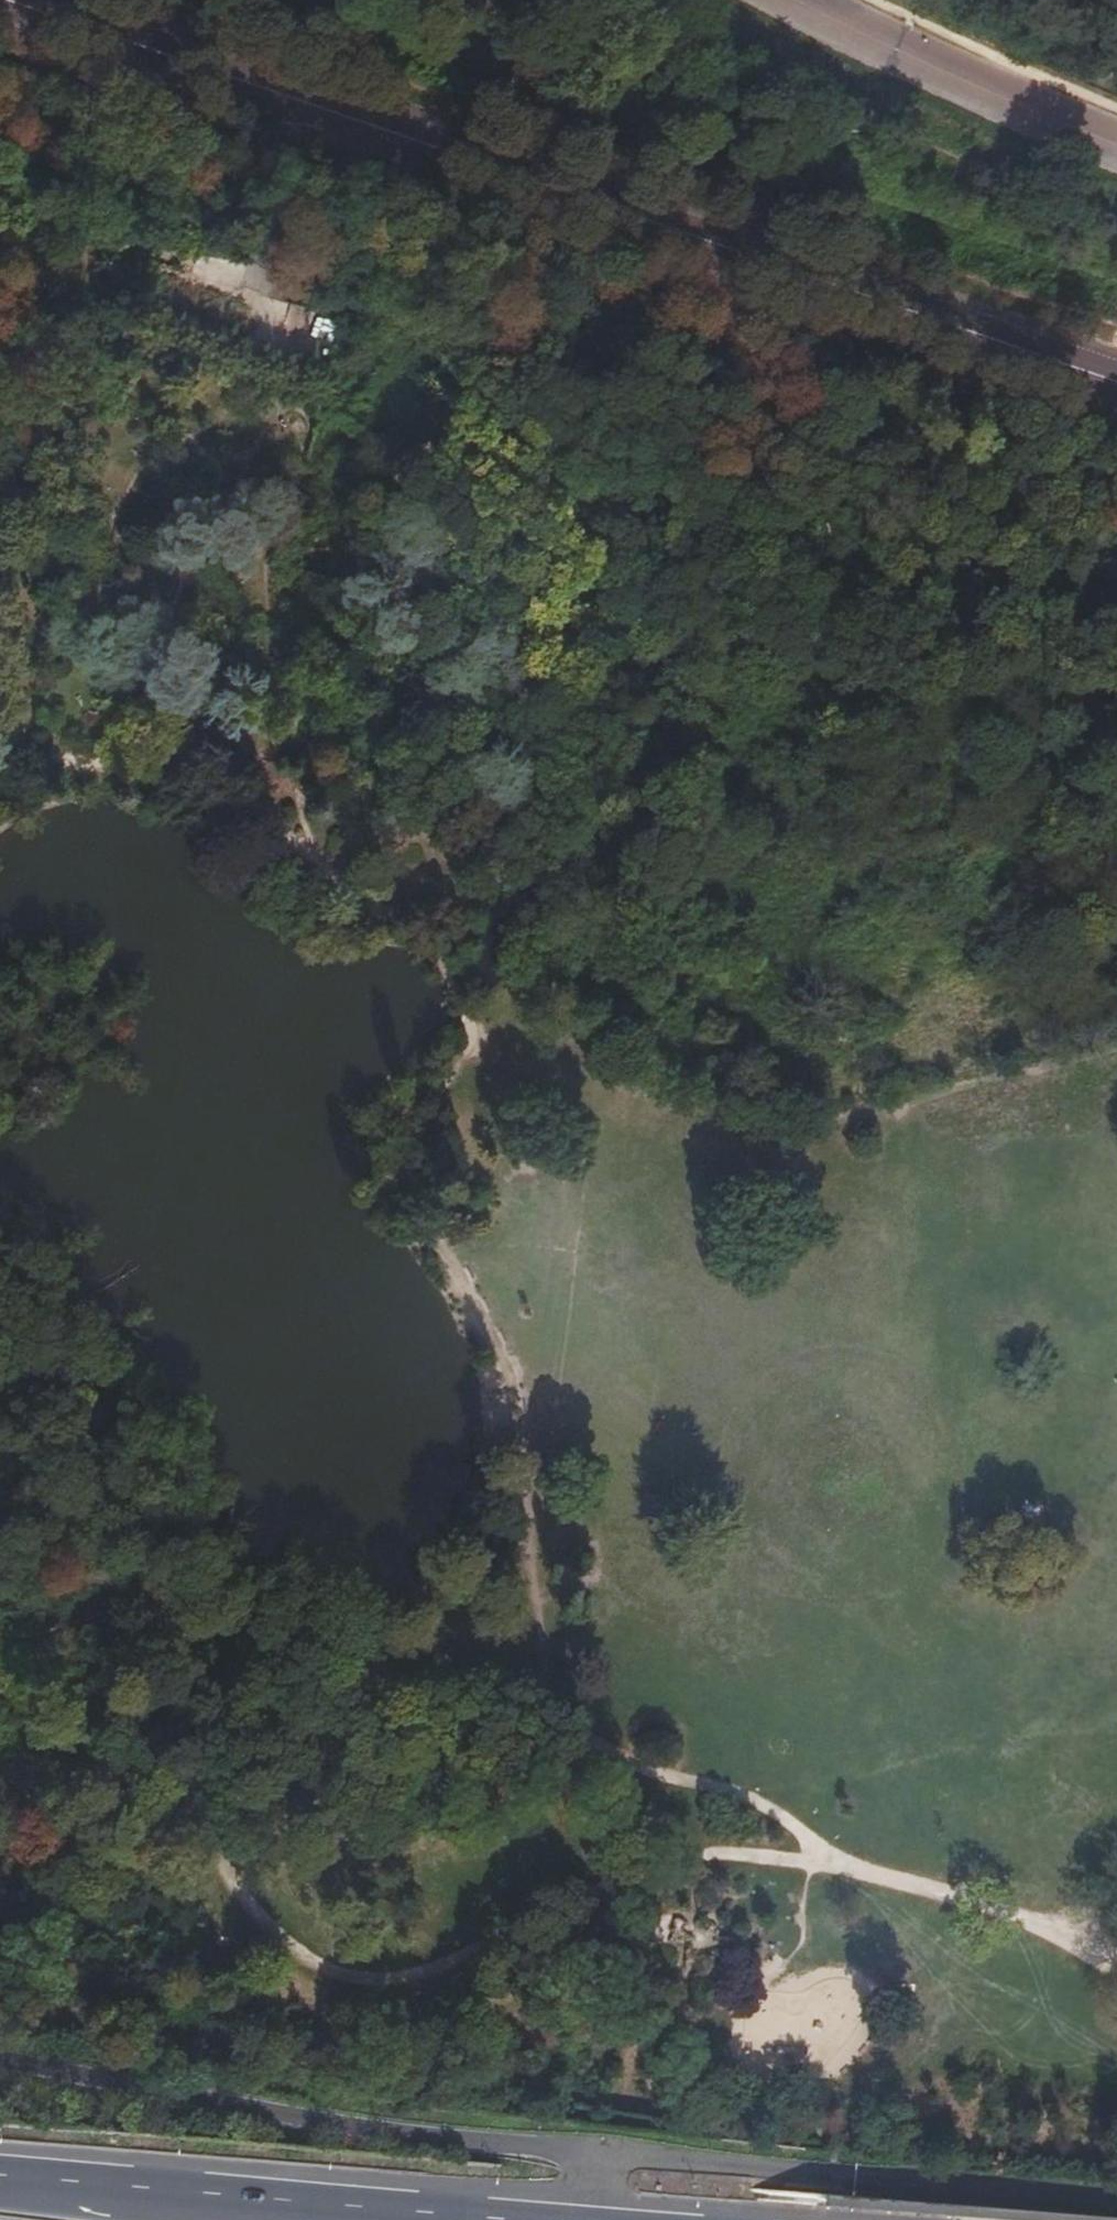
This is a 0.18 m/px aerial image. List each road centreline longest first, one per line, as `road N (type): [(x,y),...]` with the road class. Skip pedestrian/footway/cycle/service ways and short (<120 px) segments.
road 1 (secondary): [(1,0),(1116,385)]
road 2 (motorway): [(456,2219),(0,2178)]

